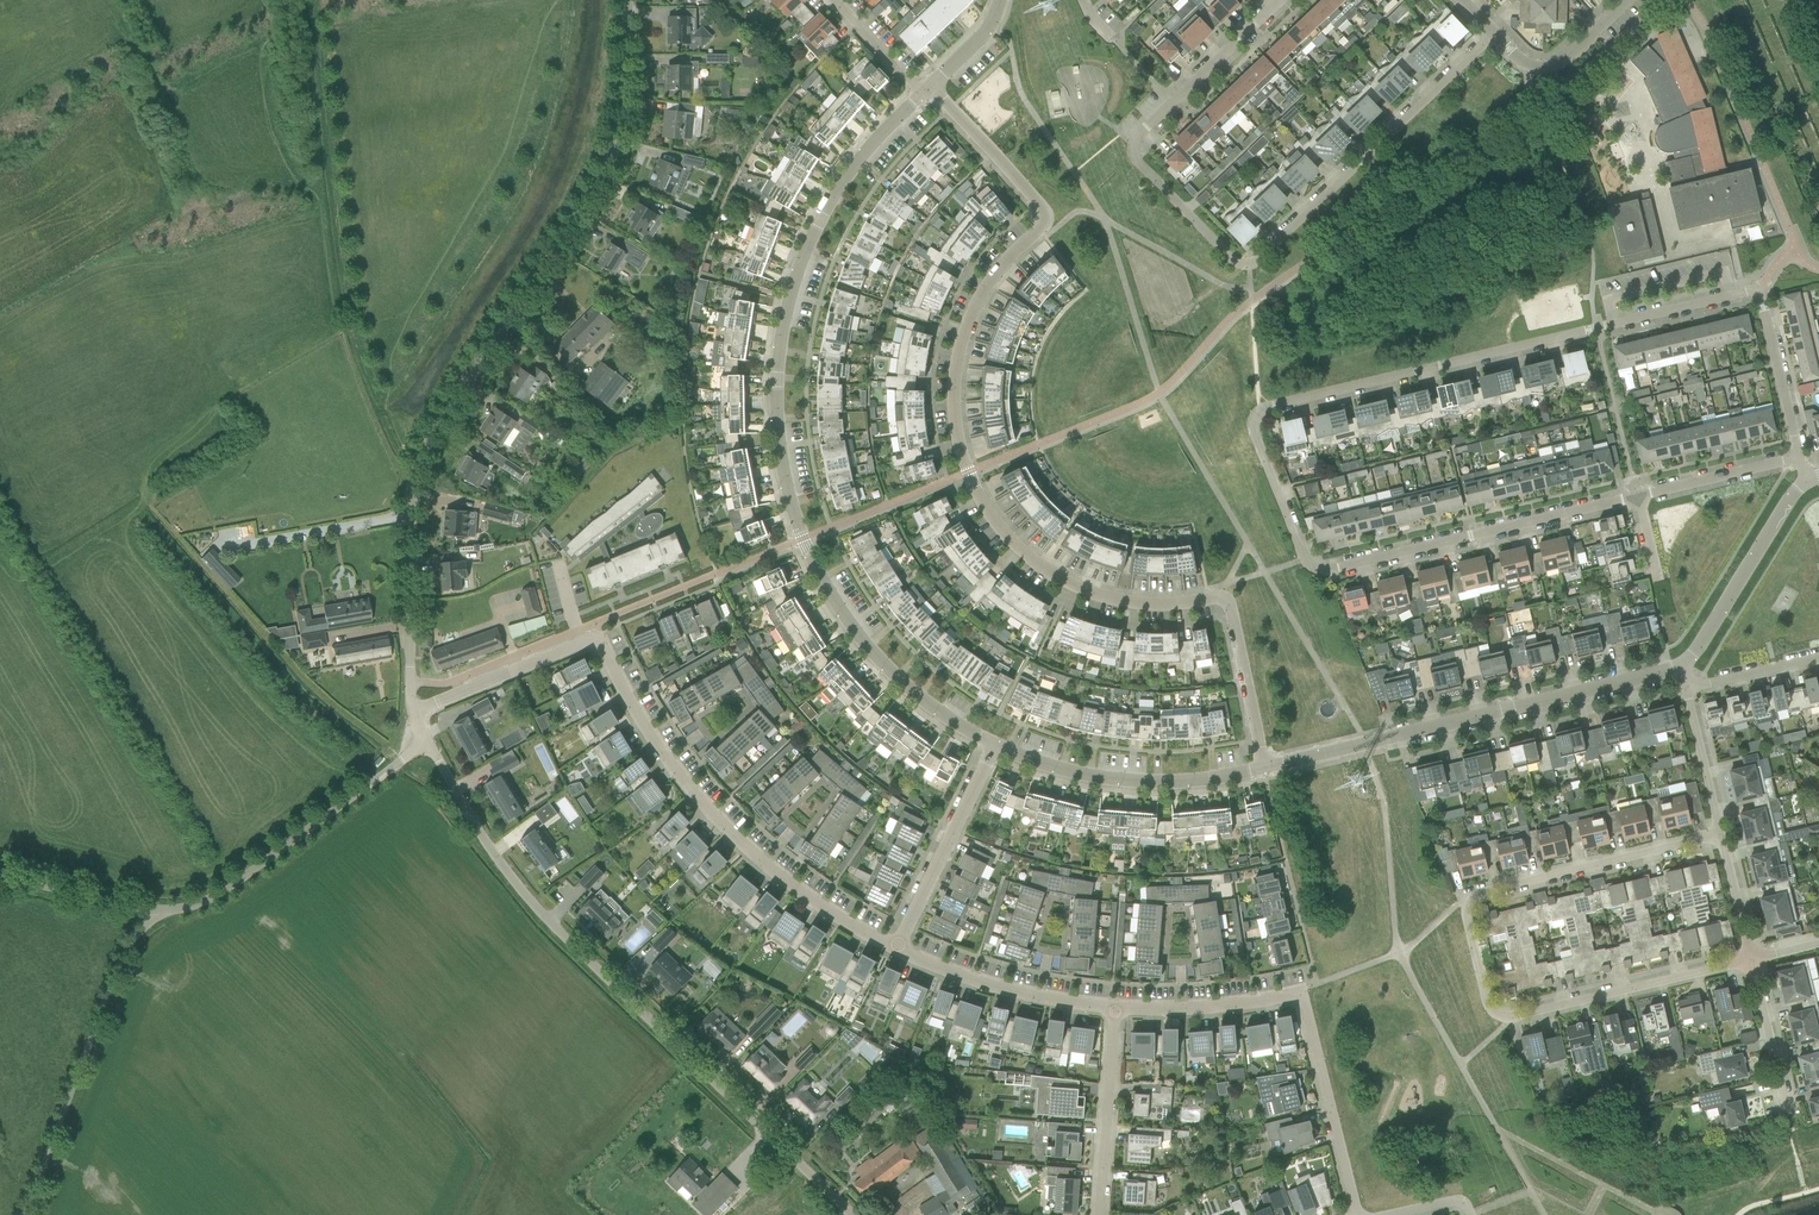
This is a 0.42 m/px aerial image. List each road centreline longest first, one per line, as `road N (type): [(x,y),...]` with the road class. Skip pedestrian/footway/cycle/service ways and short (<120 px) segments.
road 1 (residential): [(1641,499),(1325,570),(1303,553),(1254,420),(1274,405),(1761,294)]
road 2 (residential): [(993,745),(894,678),(838,611),(803,539),(780,446),(783,328),(810,239),(845,177),(921,93)]
road 3 (unclassified): [(413,713),(413,477),(427,443),(612,172),(630,103),(627,0)]
road 4 (residential): [(1264,767),(1225,602),(1135,606),(1069,585),(1006,536),(968,472),(955,398),(963,344),(994,275),(1038,231)]
road 5 (residential): [(1752,960),(1511,1021),(1486,1002),(1467,921),(1467,901),(1481,891),(1722,832)]
road 6 (residential): [(896,948),(793,887),(712,815),(666,759),(598,636),(413,713)]
road 7 (unclassified): [(850,1214),(517,887),(424,744)]
road 8 (residential): [(1683,665),(1264,767)]
road 9 (residential): [(1355,1214),(1306,992),(1214,1007),(1116,1006)]
road 10 (residential): [(1191,215),(1235,260),(1257,260),(1495,35)]
road 11 (unclassified): [(29,1214),(128,944),(155,906)]
road 12 (unclassified): [(155,906),(191,904),(226,888),(424,744)]
road 13 (residential): [(1191,215),(1141,162),(1135,142),(1279,0)]
road 14 (residential): [(1264,767),(1199,781),(1132,781),(1062,771),(993,745)]
road 15 (residential): [(1116,1006),(980,981),(896,948)]
road 16 (residential): [(896,948),(993,745)]
road 17 (residential): [(1810,481),(1683,665)]
road 18 (residential): [(1100,1214),(1116,1006)]
road 19 (unclassified): [(1038,231),(1046,218),(1040,204),(927,87)]
road 20 (residential): [(1798,461),(1761,294)]
road 21 (residential): [(1798,461),(1641,499)]
road 22 (unclassified): [(0,872),(155,906)]
road 23 (residential): [(1787,1112),(1752,960)]
road 24 (residential): [(1722,832),(1689,692)]
road 25 (residential): [(1689,692),(1818,658)]
road 26 (residential): [(1752,960),(1722,832)]
road 27 (residential): [(921,93),(834,0)]
road 28 (residential): [(1532,68),(1564,60),(1628,0)]

